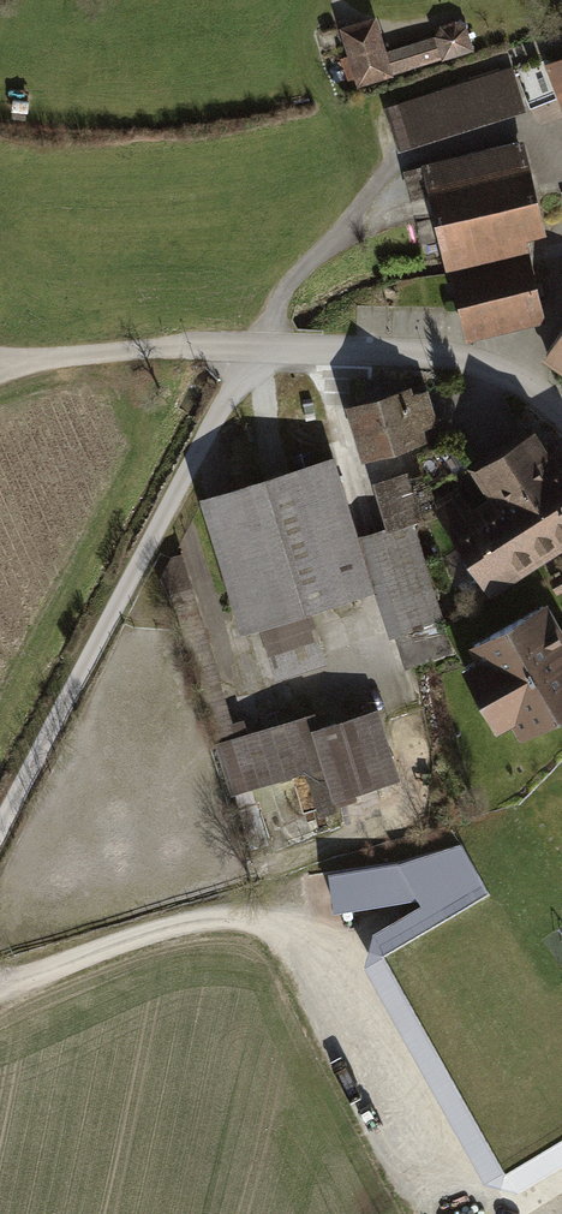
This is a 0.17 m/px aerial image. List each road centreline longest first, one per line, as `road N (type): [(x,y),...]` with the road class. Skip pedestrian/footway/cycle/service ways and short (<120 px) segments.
road 1 (unclassified): [(252,348),(0,826)]
road 2 (residential): [(561,408),(500,370),(442,354),(252,348)]
road 3 (track): [(252,348),(174,345),(41,360)]

